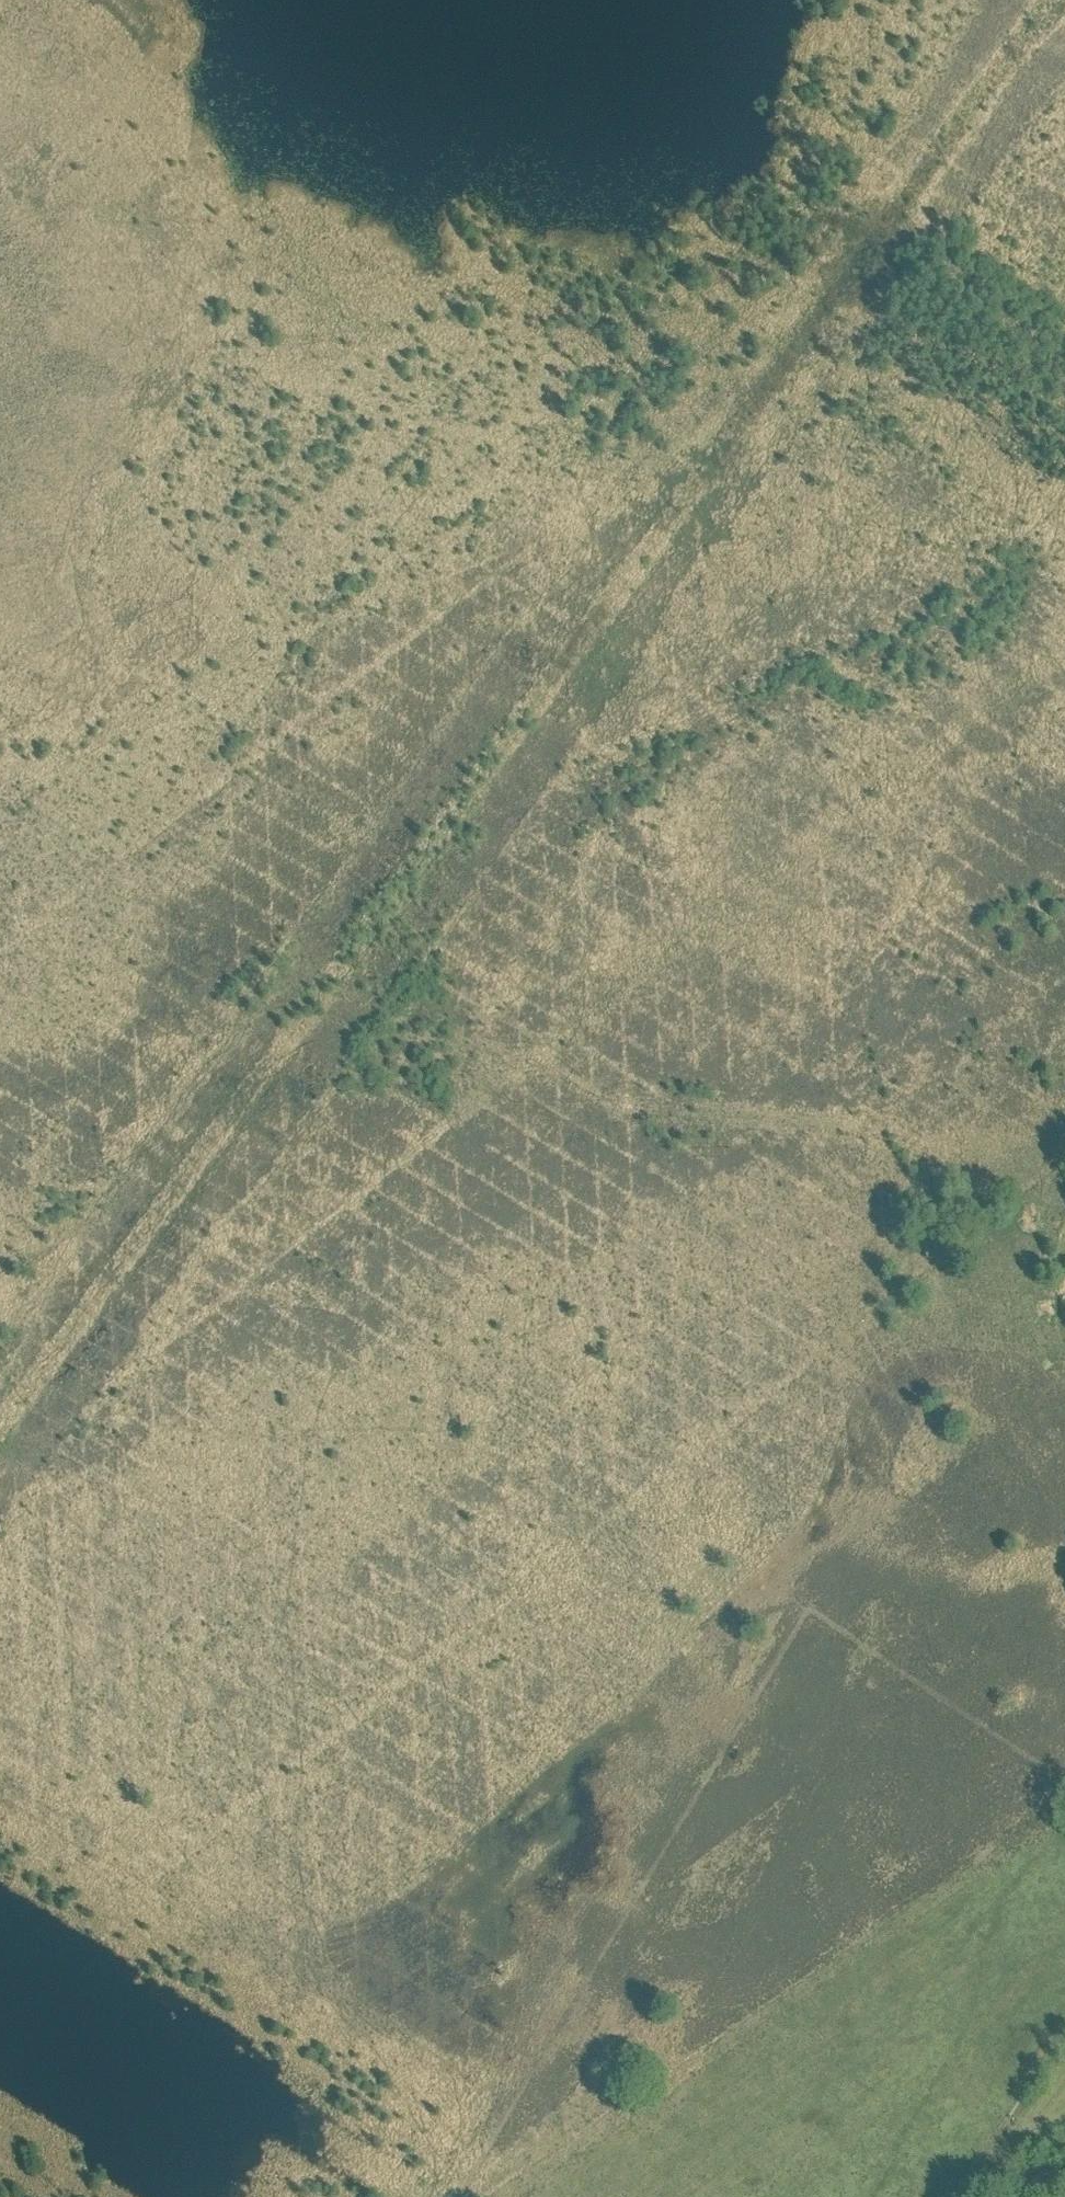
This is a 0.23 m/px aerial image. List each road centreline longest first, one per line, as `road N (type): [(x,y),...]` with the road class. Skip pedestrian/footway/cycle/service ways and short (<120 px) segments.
road 1 (track): [(988,2196),(1064,2081)]

